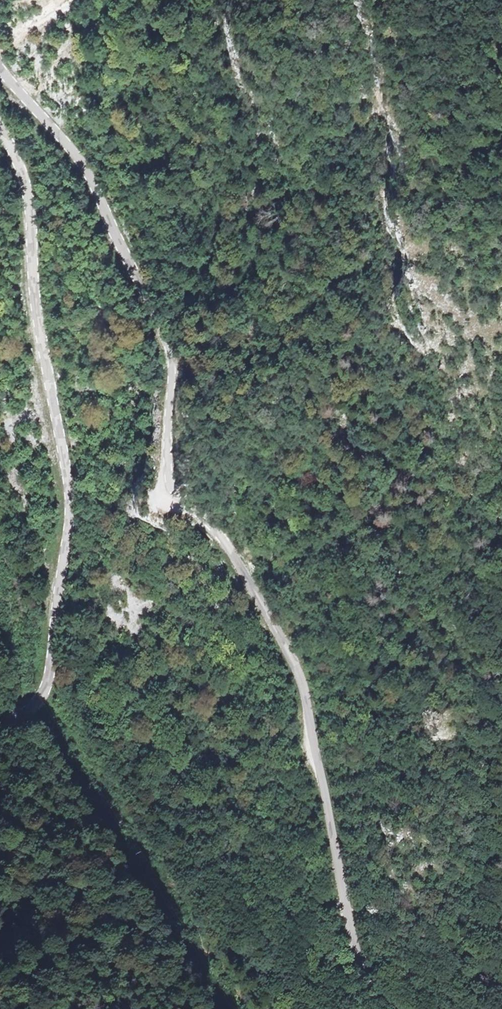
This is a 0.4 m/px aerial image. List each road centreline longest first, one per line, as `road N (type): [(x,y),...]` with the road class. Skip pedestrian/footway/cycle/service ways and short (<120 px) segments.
road 1 (unclassified): [(394,1008),(356,952),(292,653),(220,537),(190,516),(162,478),(159,323),(82,162),(0,69)]
road 2 (unclassified): [(0,129),(22,176),(35,314),(71,492),(49,688),(0,732)]

